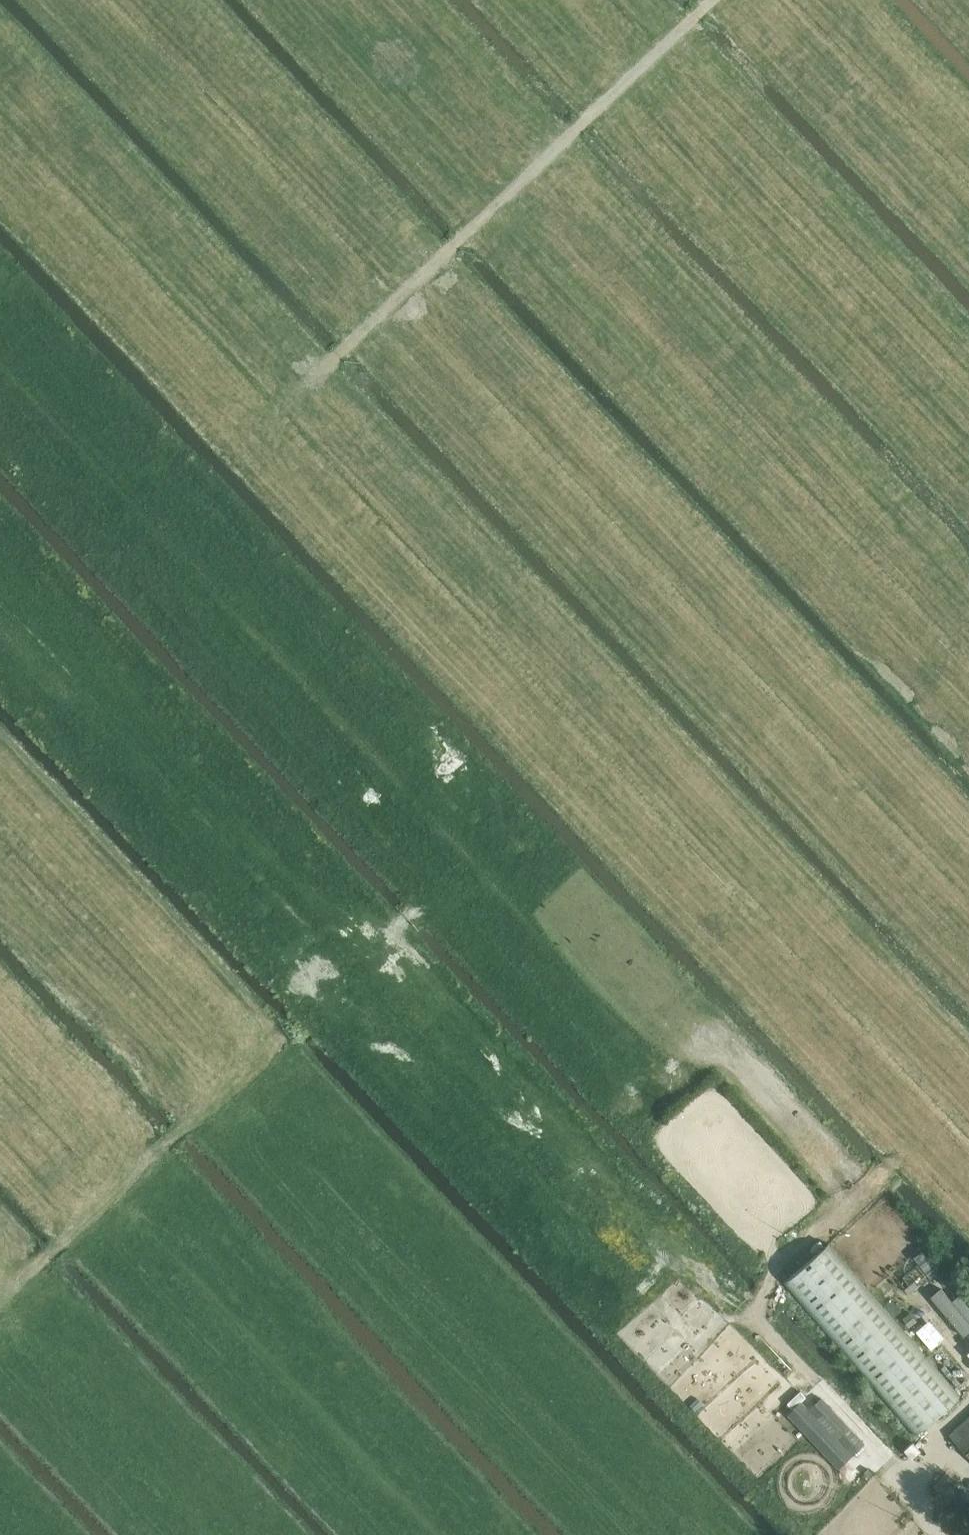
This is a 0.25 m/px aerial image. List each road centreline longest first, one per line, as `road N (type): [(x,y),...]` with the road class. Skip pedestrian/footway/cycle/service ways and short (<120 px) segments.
road 1 (track): [(287,398),(714,0)]

